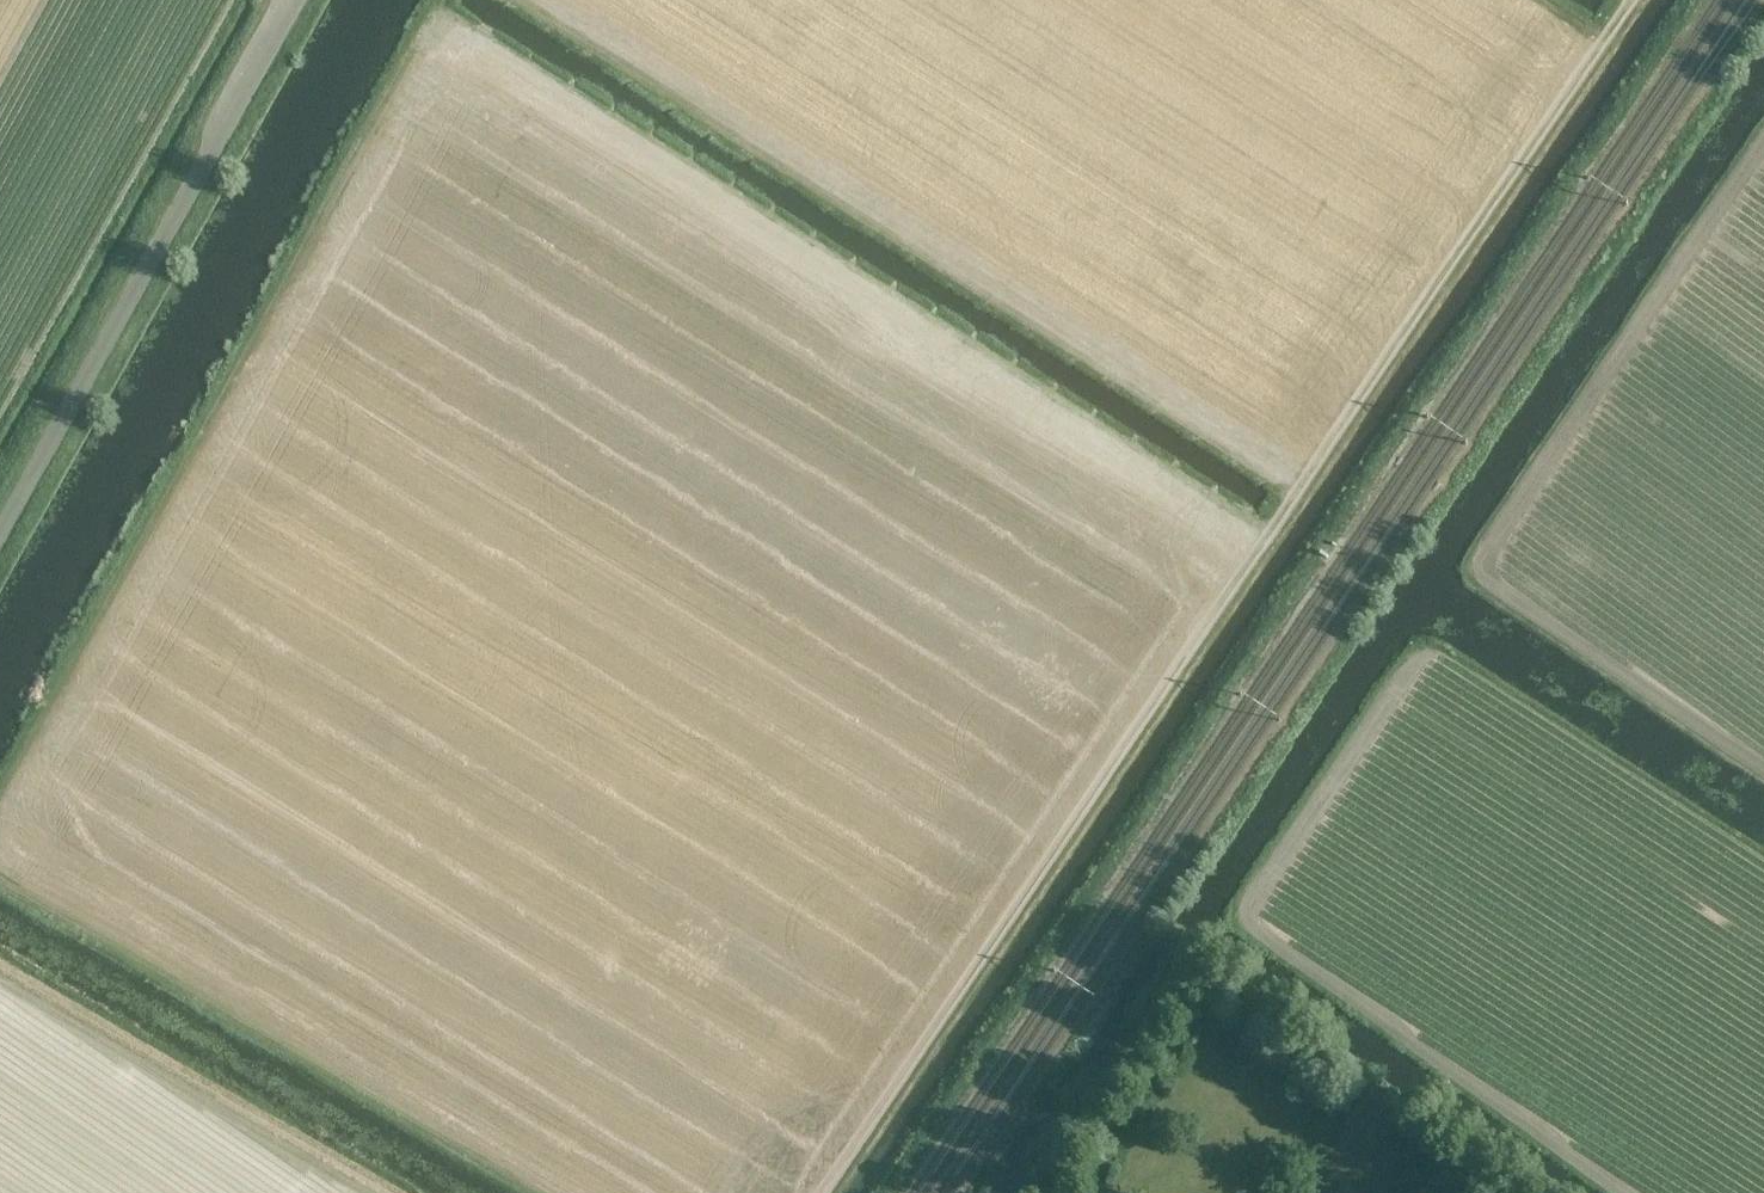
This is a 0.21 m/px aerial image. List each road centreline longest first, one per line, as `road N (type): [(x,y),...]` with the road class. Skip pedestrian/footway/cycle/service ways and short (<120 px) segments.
road 1 (track): [(1629,0),(821,1192)]
road 2 (track): [(1763,754),(1480,563),(1763,142)]
road 3 (unclassified): [(0,530),(294,0)]

